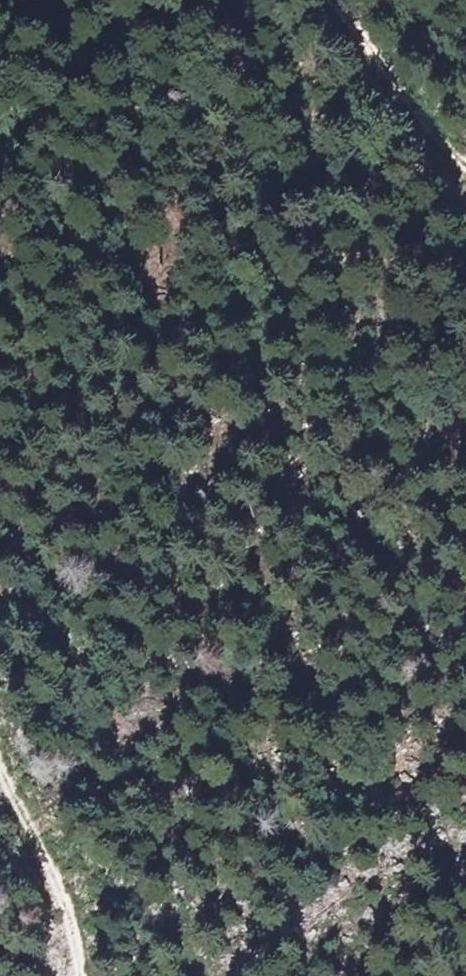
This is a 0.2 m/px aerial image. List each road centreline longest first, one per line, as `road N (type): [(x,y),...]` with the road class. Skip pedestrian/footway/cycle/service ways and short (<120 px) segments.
road 1 (track): [(74,975),(55,876),(0,749)]
road 2 (track): [(331,0),(465,165)]

